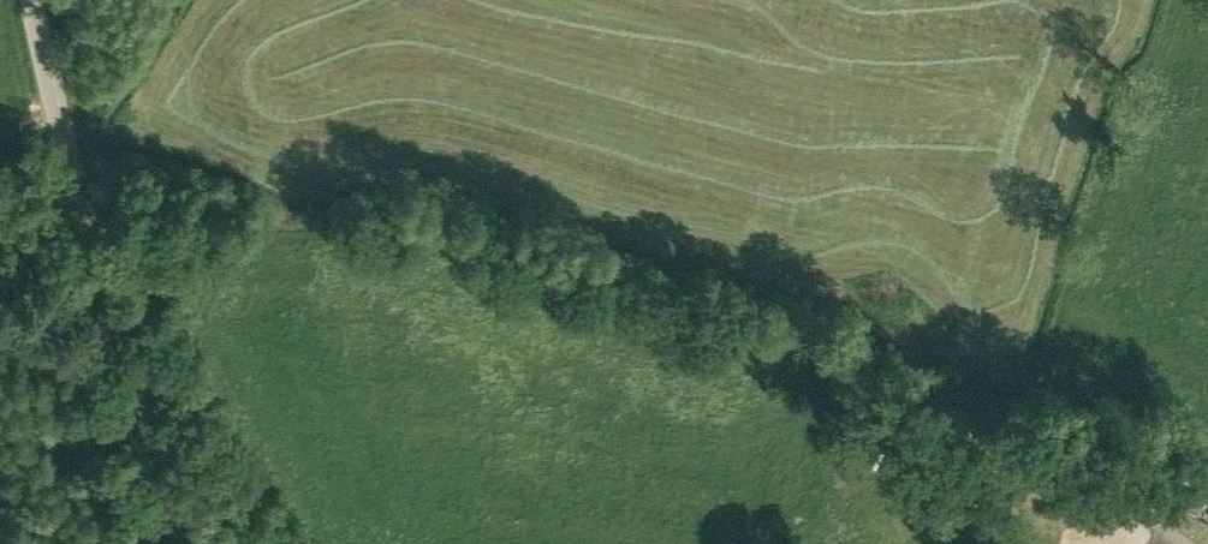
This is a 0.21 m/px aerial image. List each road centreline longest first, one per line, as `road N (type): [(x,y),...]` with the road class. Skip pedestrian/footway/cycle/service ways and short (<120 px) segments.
road 1 (unclassified): [(35,0),(186,543)]

